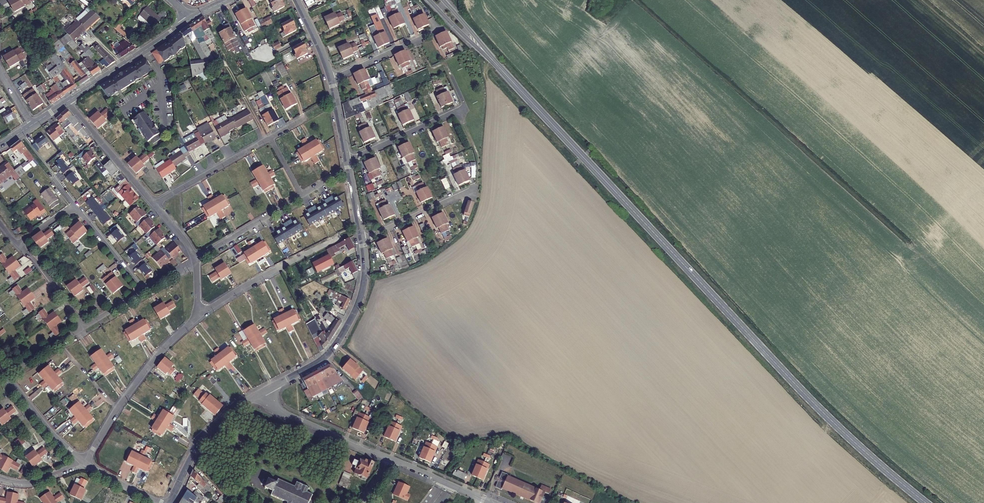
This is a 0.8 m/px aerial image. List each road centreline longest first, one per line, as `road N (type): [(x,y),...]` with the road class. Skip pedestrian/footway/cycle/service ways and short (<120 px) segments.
road 1 (secondary): [(487,53),(807,396),(926,502)]
road 2 (tertiary): [(362,240),(363,289),(337,343),(263,392)]
road 3 (residential): [(82,460),(155,358),(198,316)]
road 4 (residential): [(154,204),(304,118)]
road 5 (residential): [(198,316),(338,238)]
road 6 (residential): [(195,260),(329,179)]
road 7 (residential): [(263,392),(279,410),(394,460)]
road 8 (secondary): [(68,101),(191,19)]
road 9 (tertiary): [(263,392),(206,437),(170,502)]
road 10 (residential): [(68,101),(154,204)]
road 11 (residential): [(347,161),(466,107)]
road 12 (residential): [(331,79),(444,28)]

